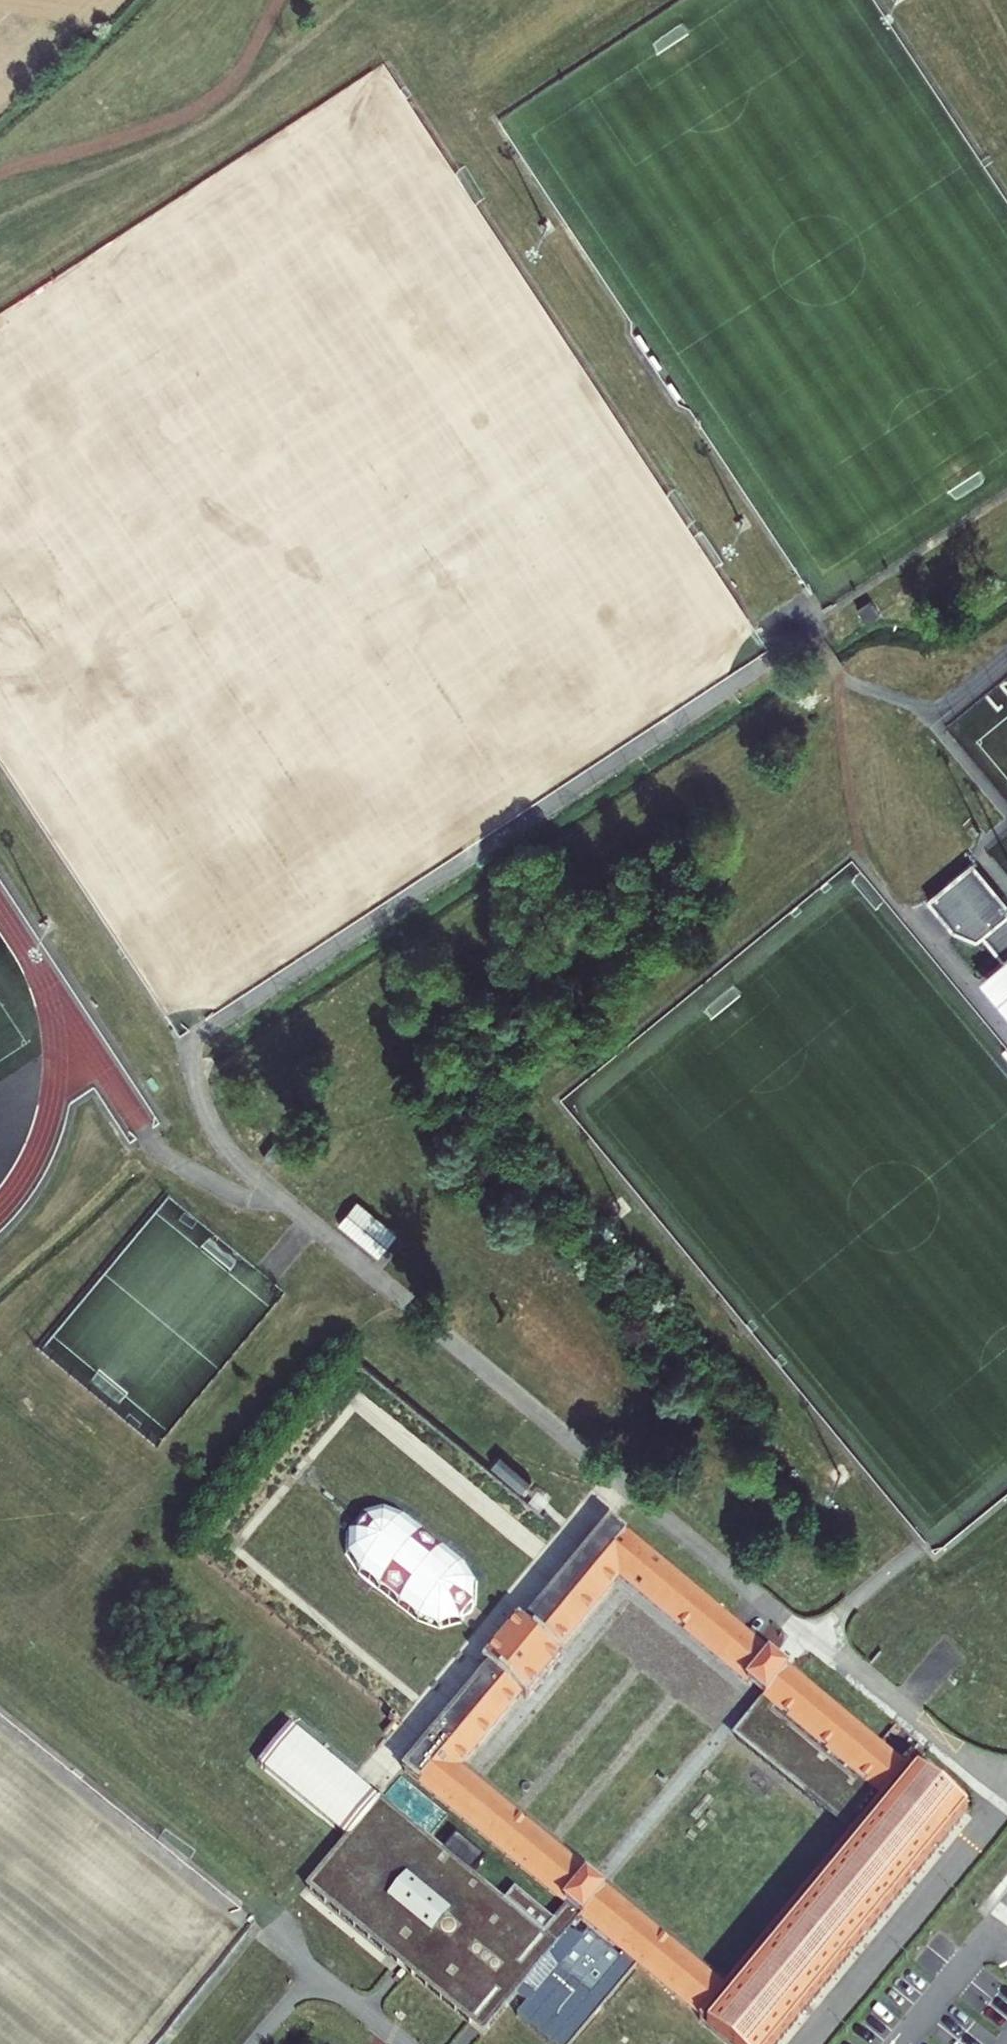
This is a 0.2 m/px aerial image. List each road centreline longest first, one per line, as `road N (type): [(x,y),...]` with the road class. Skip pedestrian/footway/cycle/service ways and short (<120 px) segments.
road 1 (unclassified): [(303,1215),(210,1116),(195,1033),(780,656)]
road 2 (unclassified): [(1006,1786),(692,1543),(303,1215)]
road 3 (track): [(0,179),(211,105),(256,53),(278,0)]
road 4 (unclassified): [(303,1215),(214,1188),(155,1141)]

